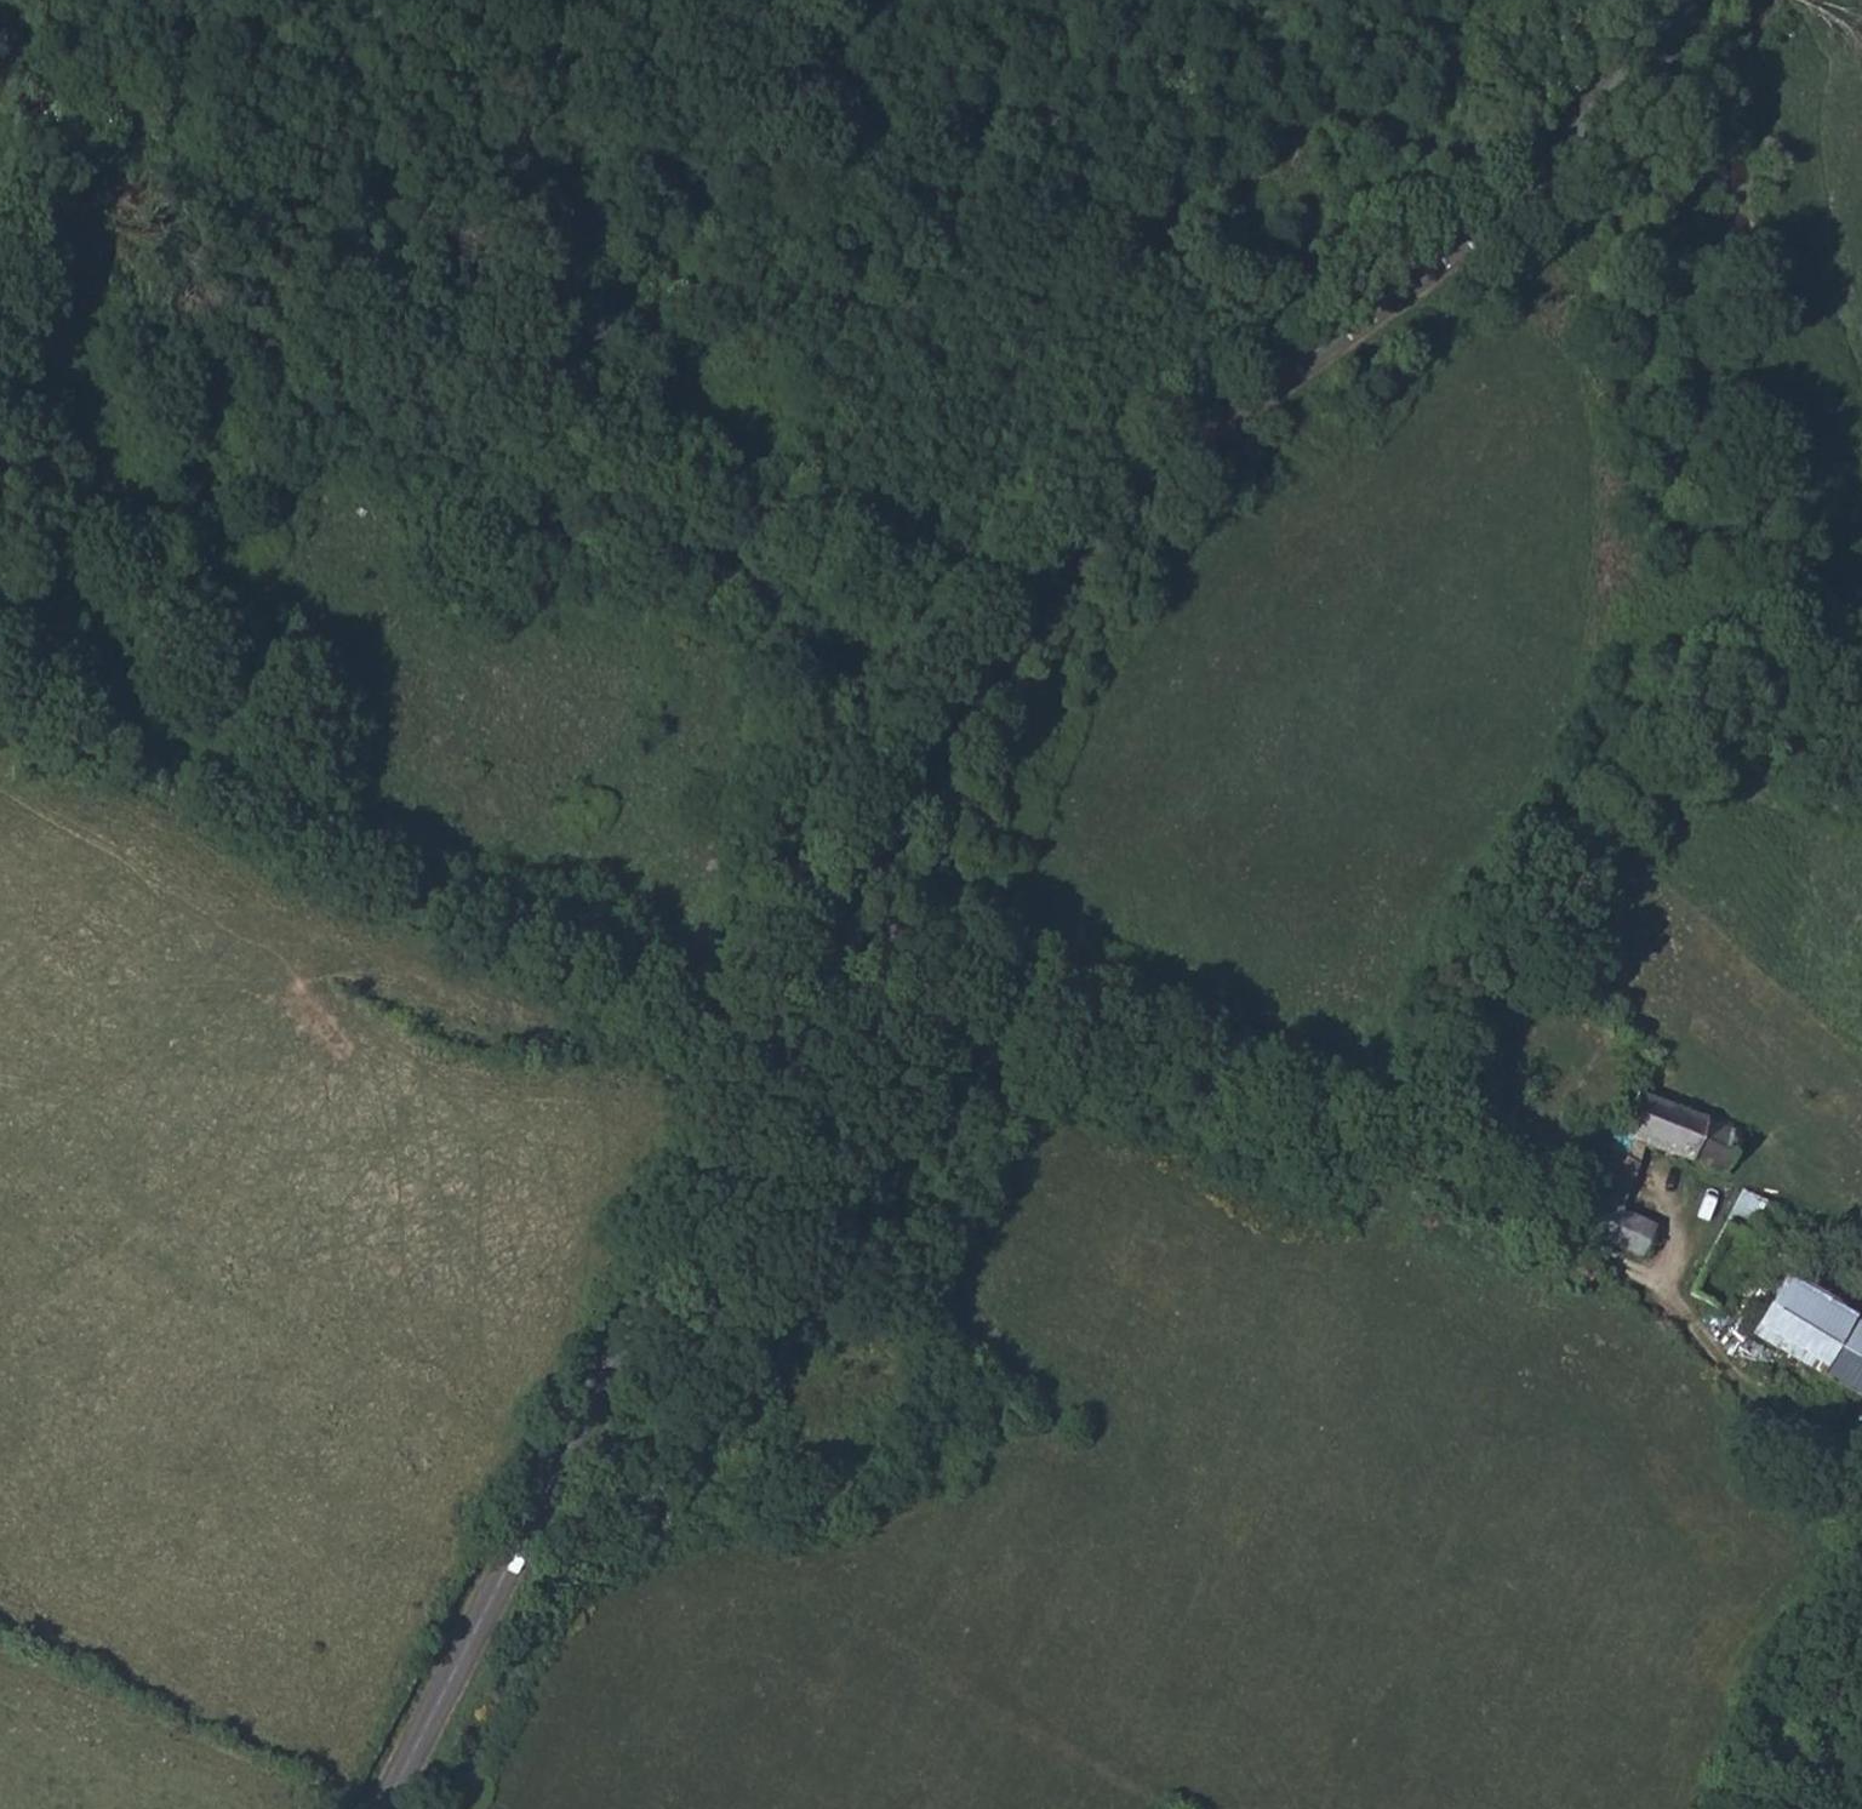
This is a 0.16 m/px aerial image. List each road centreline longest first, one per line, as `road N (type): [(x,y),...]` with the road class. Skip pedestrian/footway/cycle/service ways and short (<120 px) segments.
road 1 (tertiary): [(390,1808),(946,719),(1012,609),(1553,126),(1624,51),(1647,0)]

